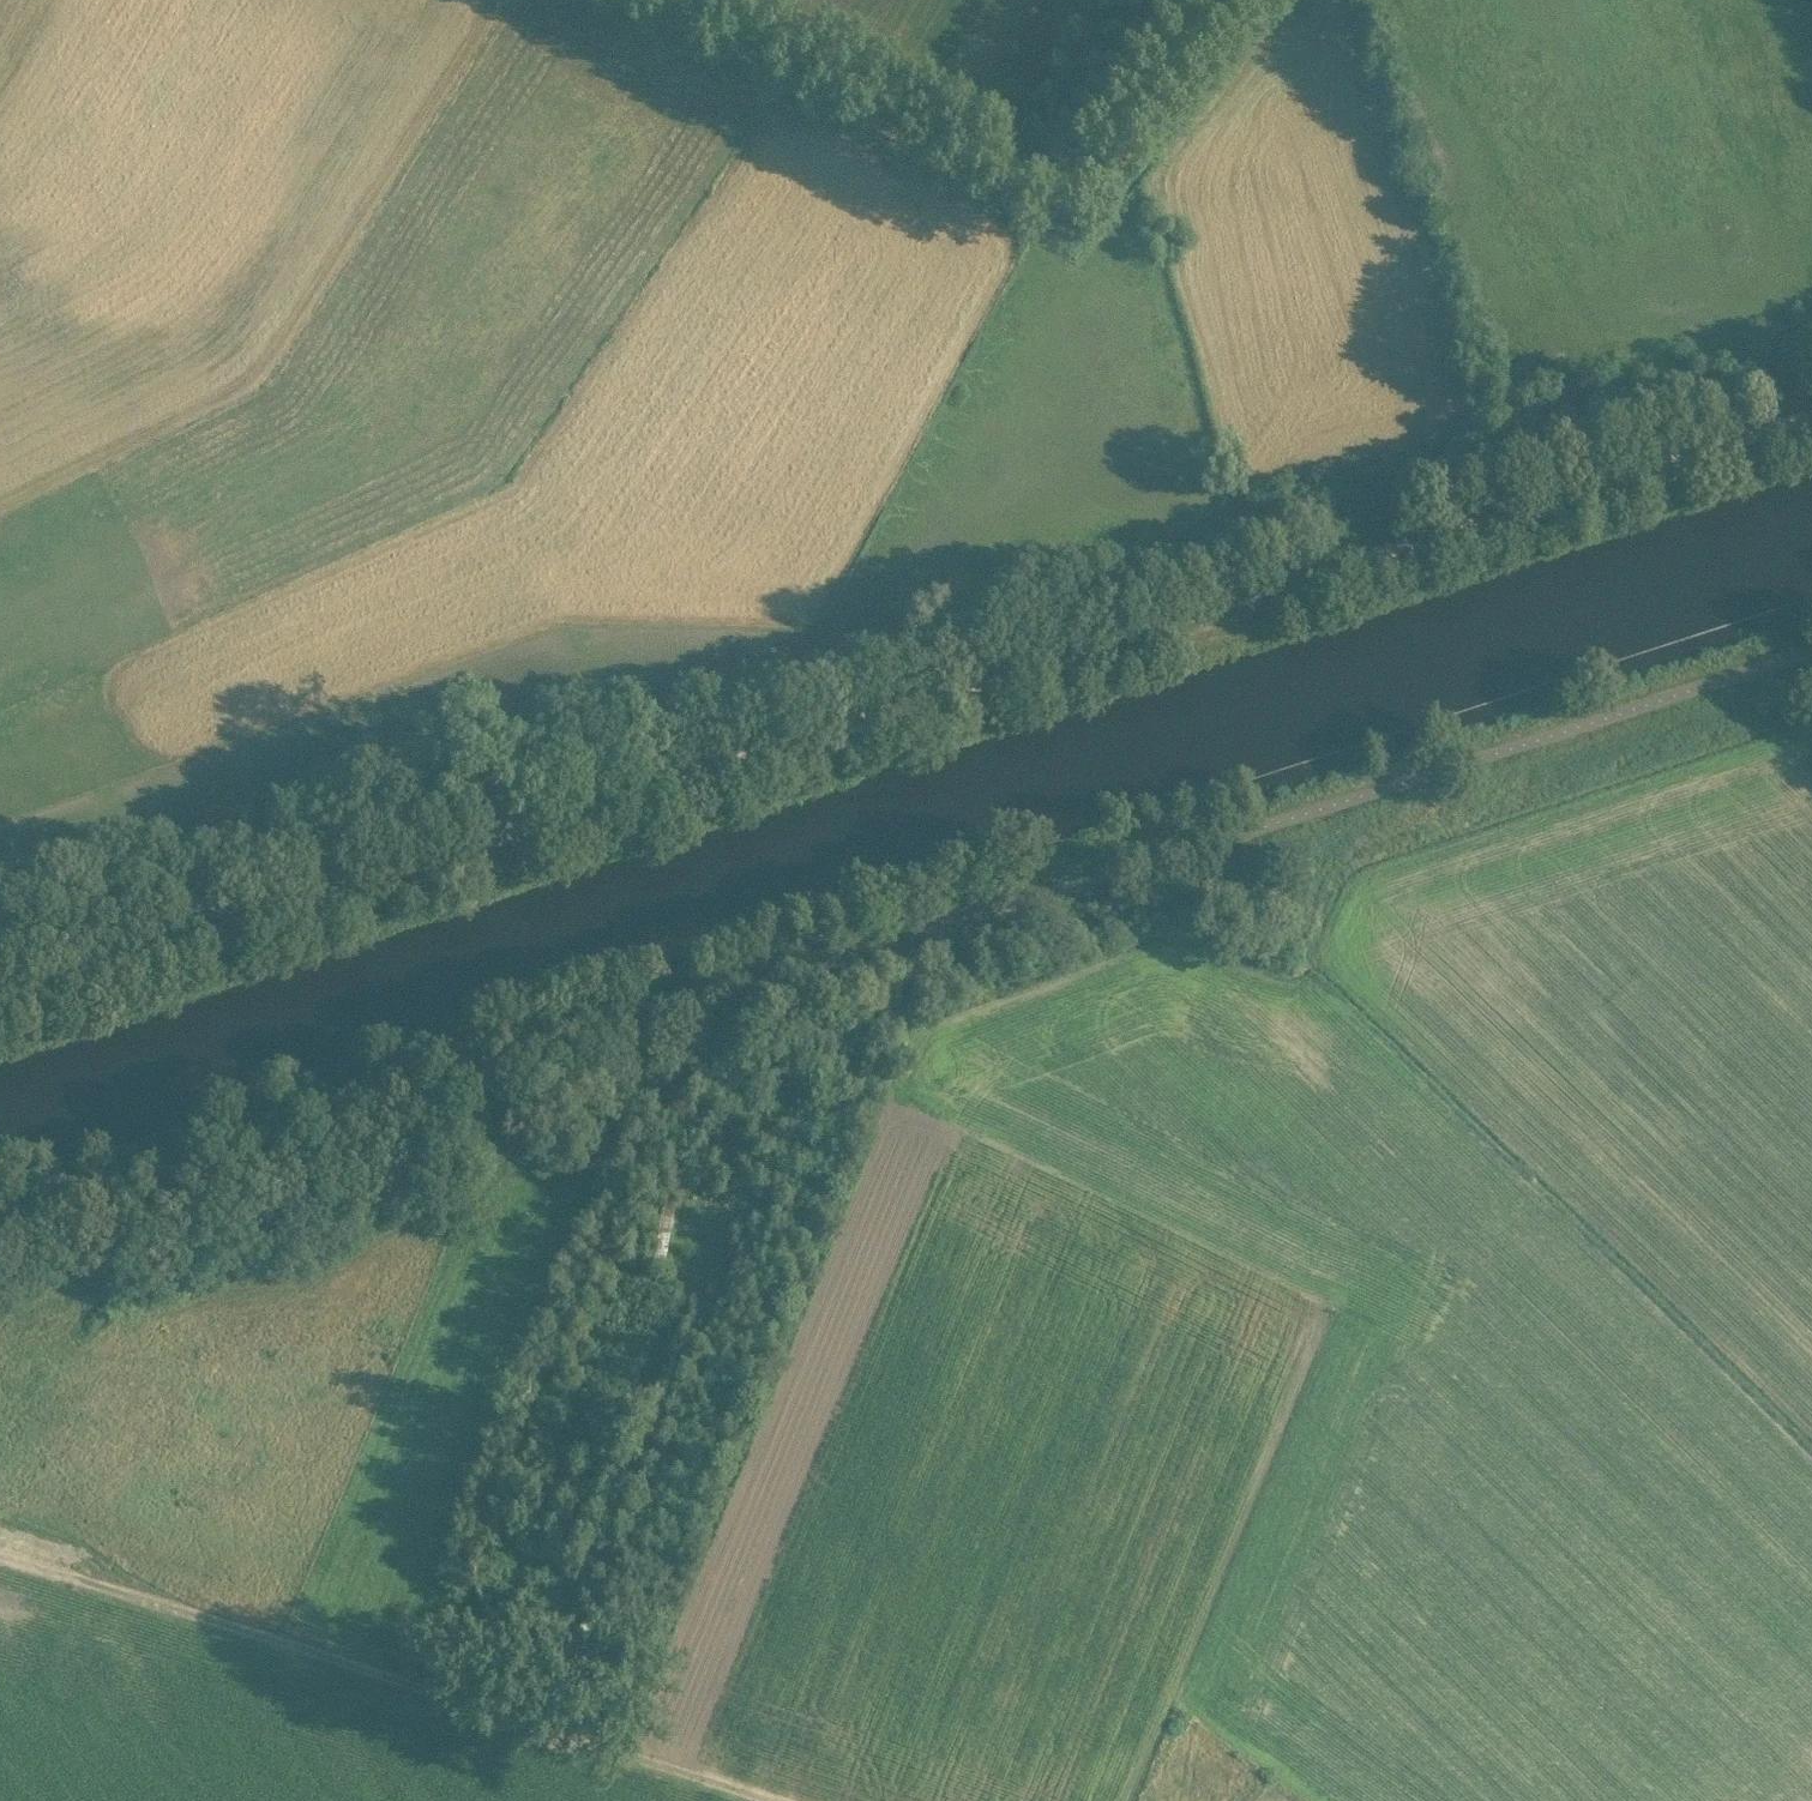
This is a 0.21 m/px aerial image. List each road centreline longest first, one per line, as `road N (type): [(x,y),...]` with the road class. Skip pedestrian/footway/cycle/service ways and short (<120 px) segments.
road 1 (track): [(1811,414),(0,998)]
road 2 (track): [(0,1536),(284,1618),(384,1668),(765,1800)]
road 3 (track): [(1263,0),(1100,203),(1071,215),(1045,212),(650,0)]

